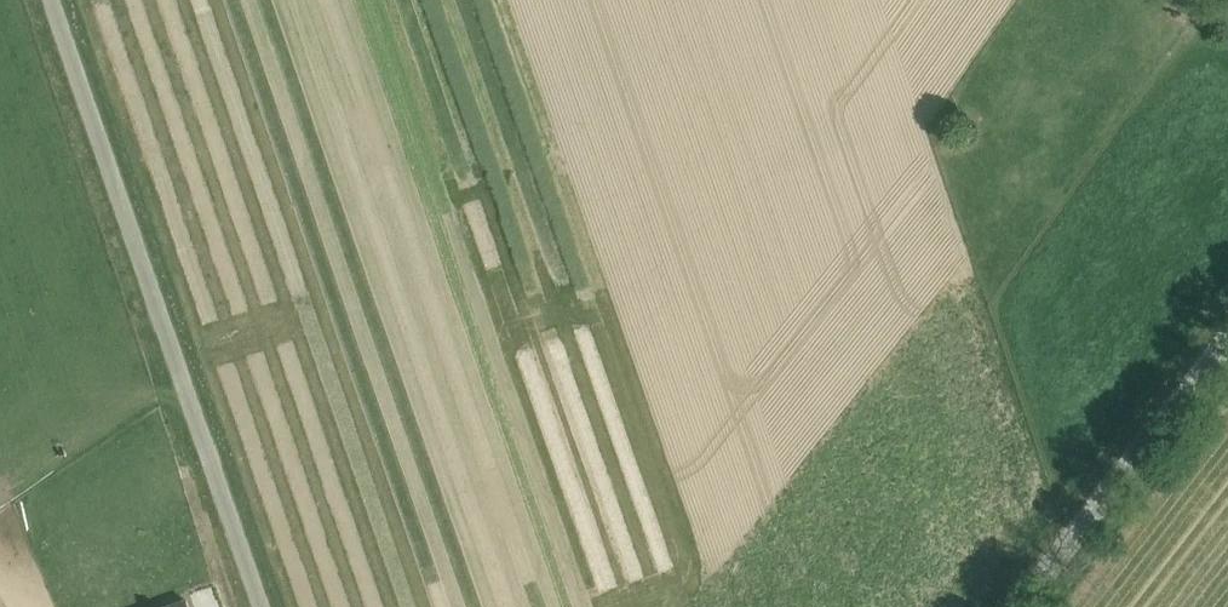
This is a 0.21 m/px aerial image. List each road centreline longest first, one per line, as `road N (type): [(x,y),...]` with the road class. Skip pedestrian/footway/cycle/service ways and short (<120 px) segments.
road 1 (unclassified): [(262,606),(52,0)]
road 2 (unclassified): [(1019,606),(1227,339)]

